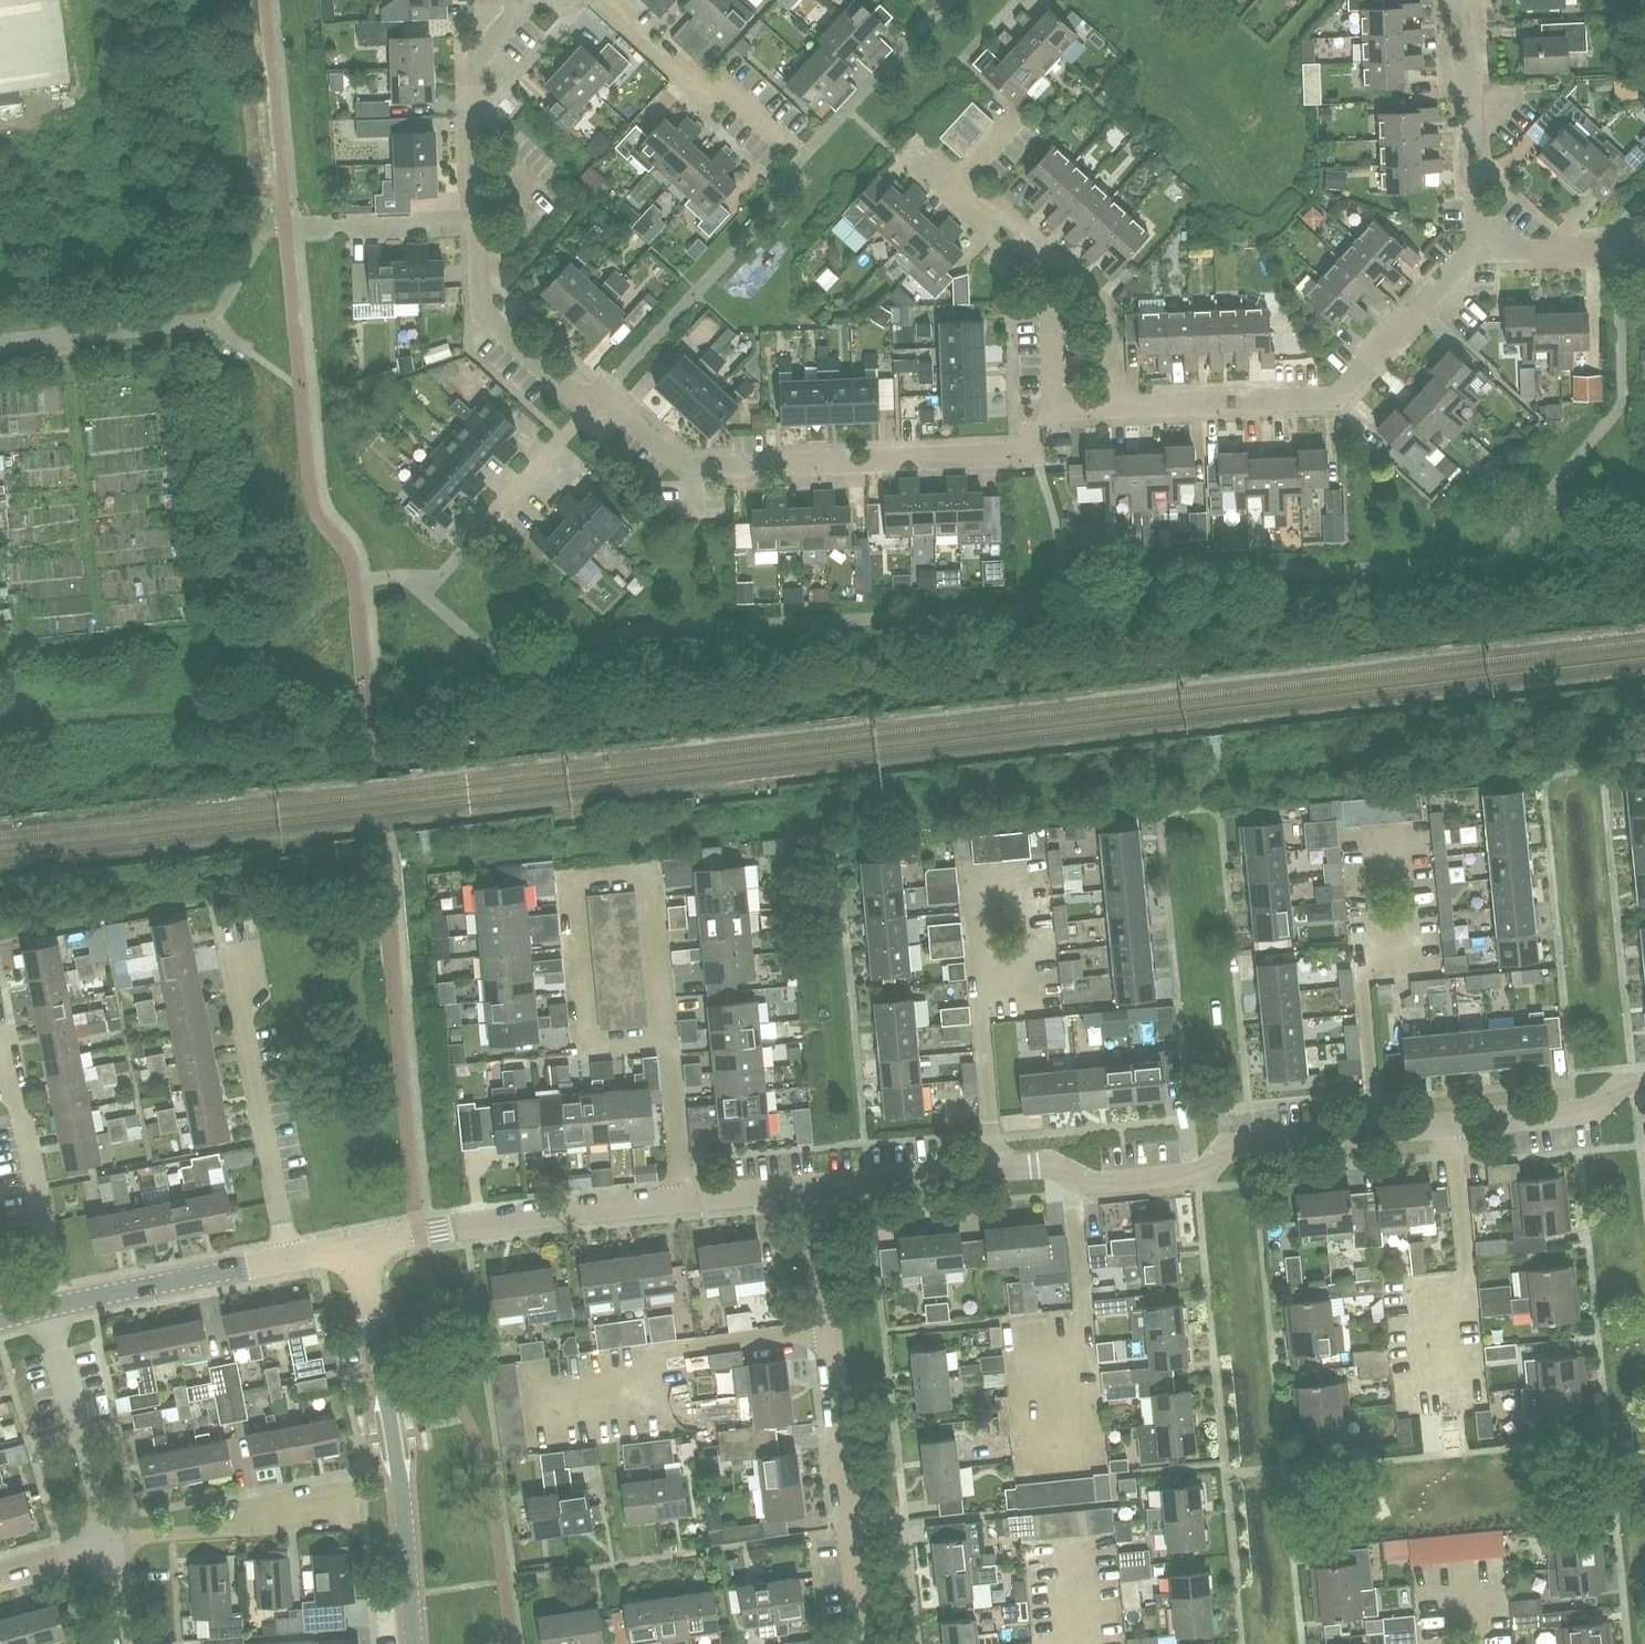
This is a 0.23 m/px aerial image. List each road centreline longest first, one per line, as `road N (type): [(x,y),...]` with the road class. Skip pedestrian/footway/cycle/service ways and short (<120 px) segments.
road 1 (residential): [(811,1188),(1040,1167),(1088,1185),(1198,1174),(1243,1146),(1591,1112),(1622,1088),(1644,1083)]
road 2 (residential): [(1116,402),(1053,408),(1030,449),(684,469),(625,419),(590,409)]
road 3 (residential): [(1479,253),(1351,383),(1327,393),(1116,402)]
road 4 (residential): [(414,1643),(389,1404),(355,1245)]
road 5 (residential): [(1116,402),(1112,318),(1087,274),(933,166),(896,153)]
road 6 (residential): [(666,1041),(581,1049),(566,874),(648,868)]
road 7 (residential): [(355,1245),(682,1201)]
road 8 (residential): [(286,1258),(225,945)]
road 9 (residential): [(865,1643),(826,1328)]
road 10 (residential): [(60,1306),(5,1034)]
road 11 (residential): [(1479,253),(1456,0)]
road 12 (residential): [(111,1544),(48,1310)]
road 13 (residential): [(111,1544),(224,1529),(254,1510),(346,1500)]
road 14 (residential): [(479,223),(477,61),(517,13),(517,0)]
road 15 (residential): [(590,409),(481,310),(479,223)]
road 16 (residential): [(60,1306),(286,1258)]
road 17 (residential): [(794,140),(702,84),(615,0)]
road 18 (residential): [(614,1386),(686,1345),(826,1328)]
road 19 (unclassified): [(0,343),(215,321)]
road 20 (residential): [(464,550),(590,409)]
road 21 (residential): [(648,868),(666,1041)]
road 22 (residential): [(1644,248),(1479,253)]
road 23 (residential): [(666,1041),(682,1201)]
road 24 (residential): [(334,225),(479,223)]
road 25 (residential): [(826,1328),(811,1188)]
road 26 (residential): [(682,1201),(811,1188)]

